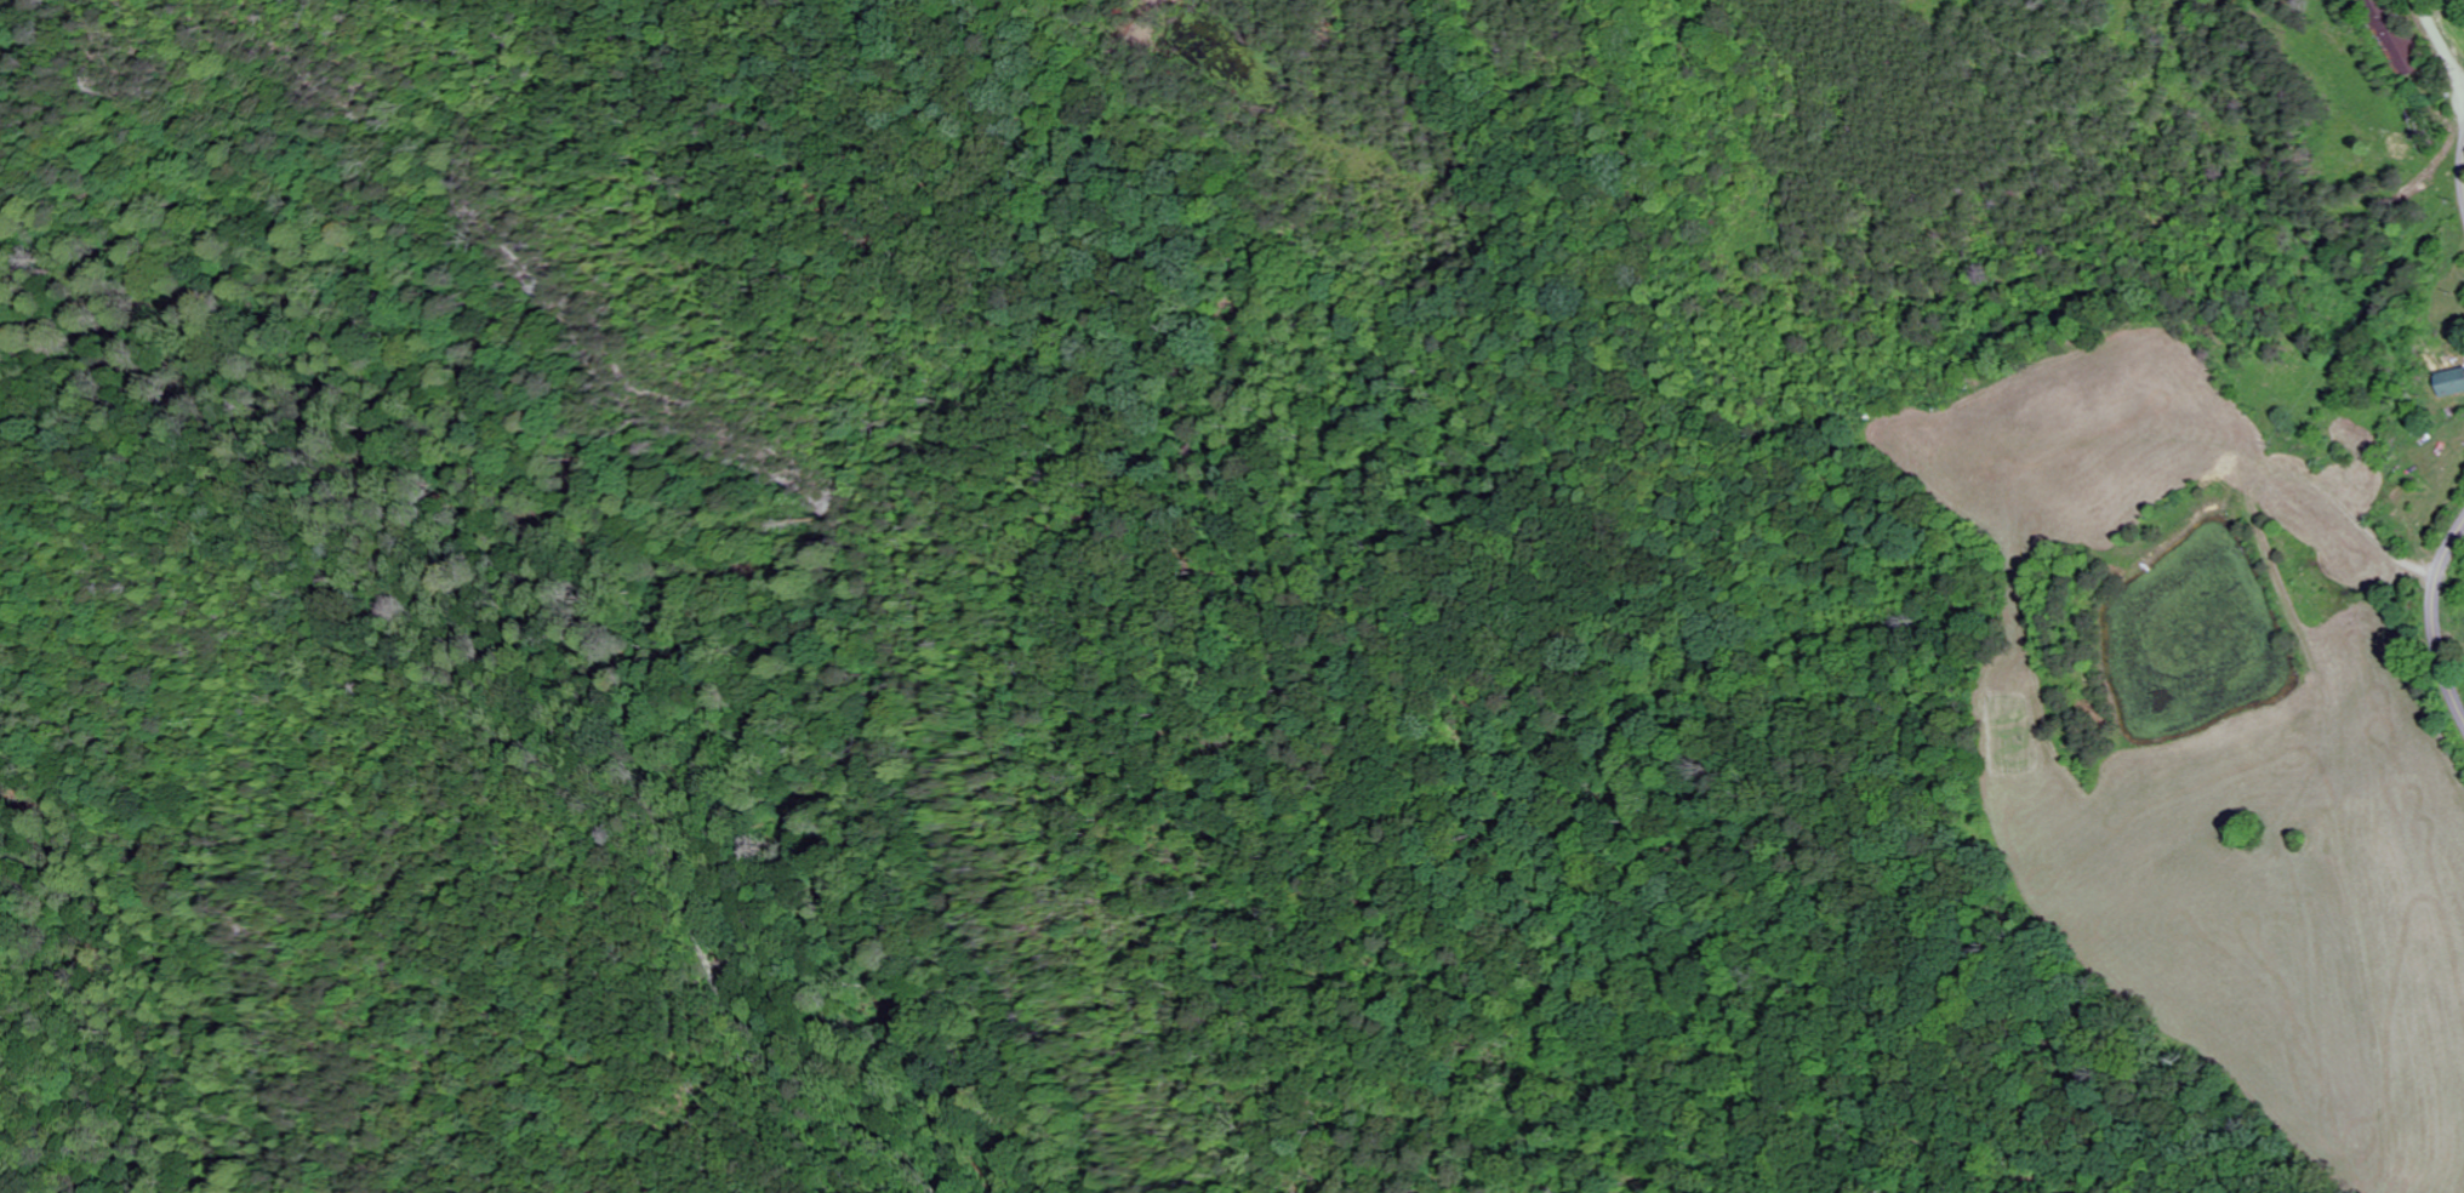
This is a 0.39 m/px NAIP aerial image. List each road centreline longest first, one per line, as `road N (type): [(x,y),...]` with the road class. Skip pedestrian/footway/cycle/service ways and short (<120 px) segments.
road 1 (tertiary): [(2463,702),(2443,669),(2434,618),(2443,567),(2463,528)]

